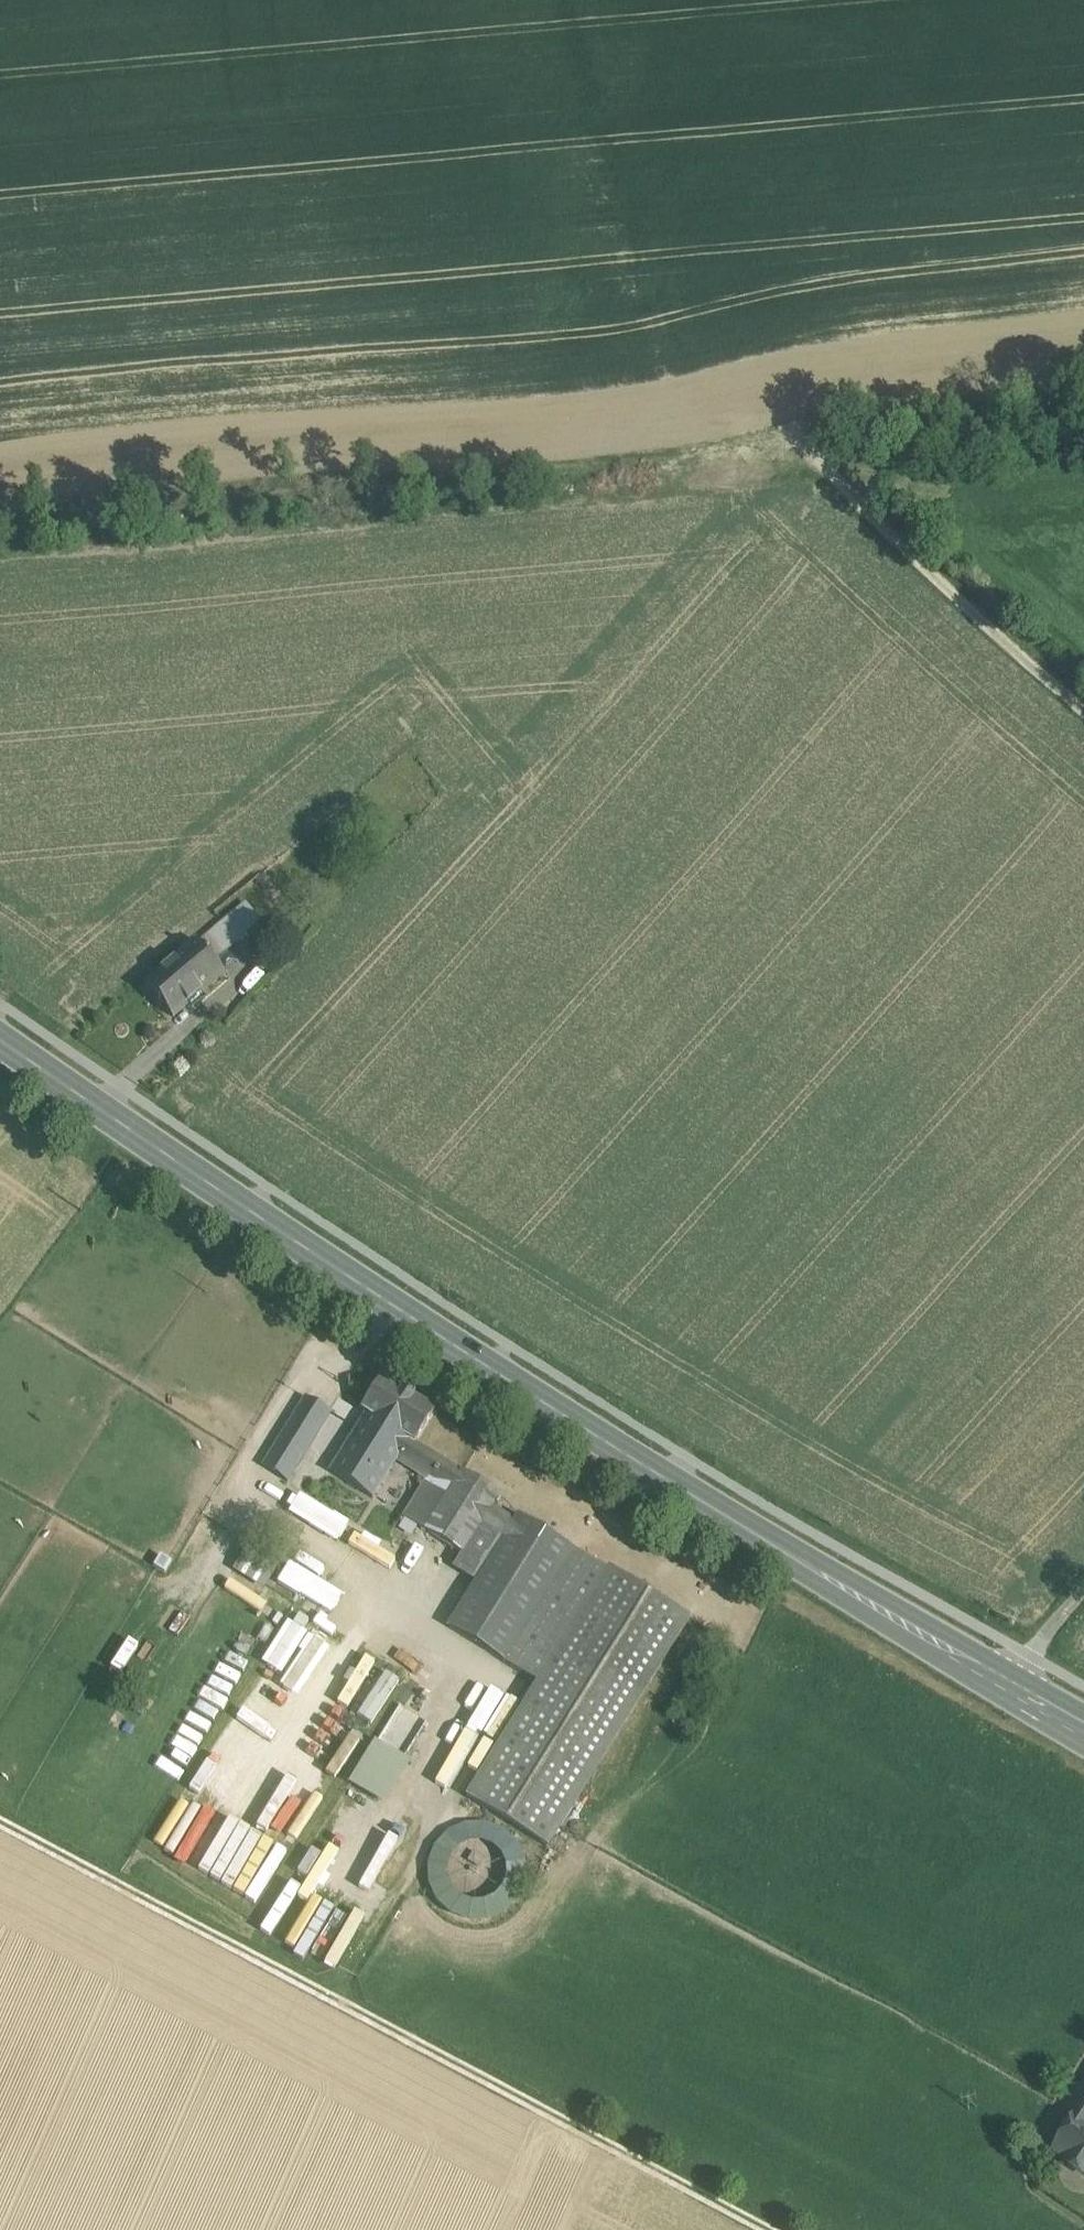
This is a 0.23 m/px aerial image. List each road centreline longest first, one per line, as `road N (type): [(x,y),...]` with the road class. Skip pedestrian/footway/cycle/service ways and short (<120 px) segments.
road 1 (primary): [(1083,1731),(458,1348),(0,1040)]
road 2 (track): [(805,444),(818,422),(1083,392)]

